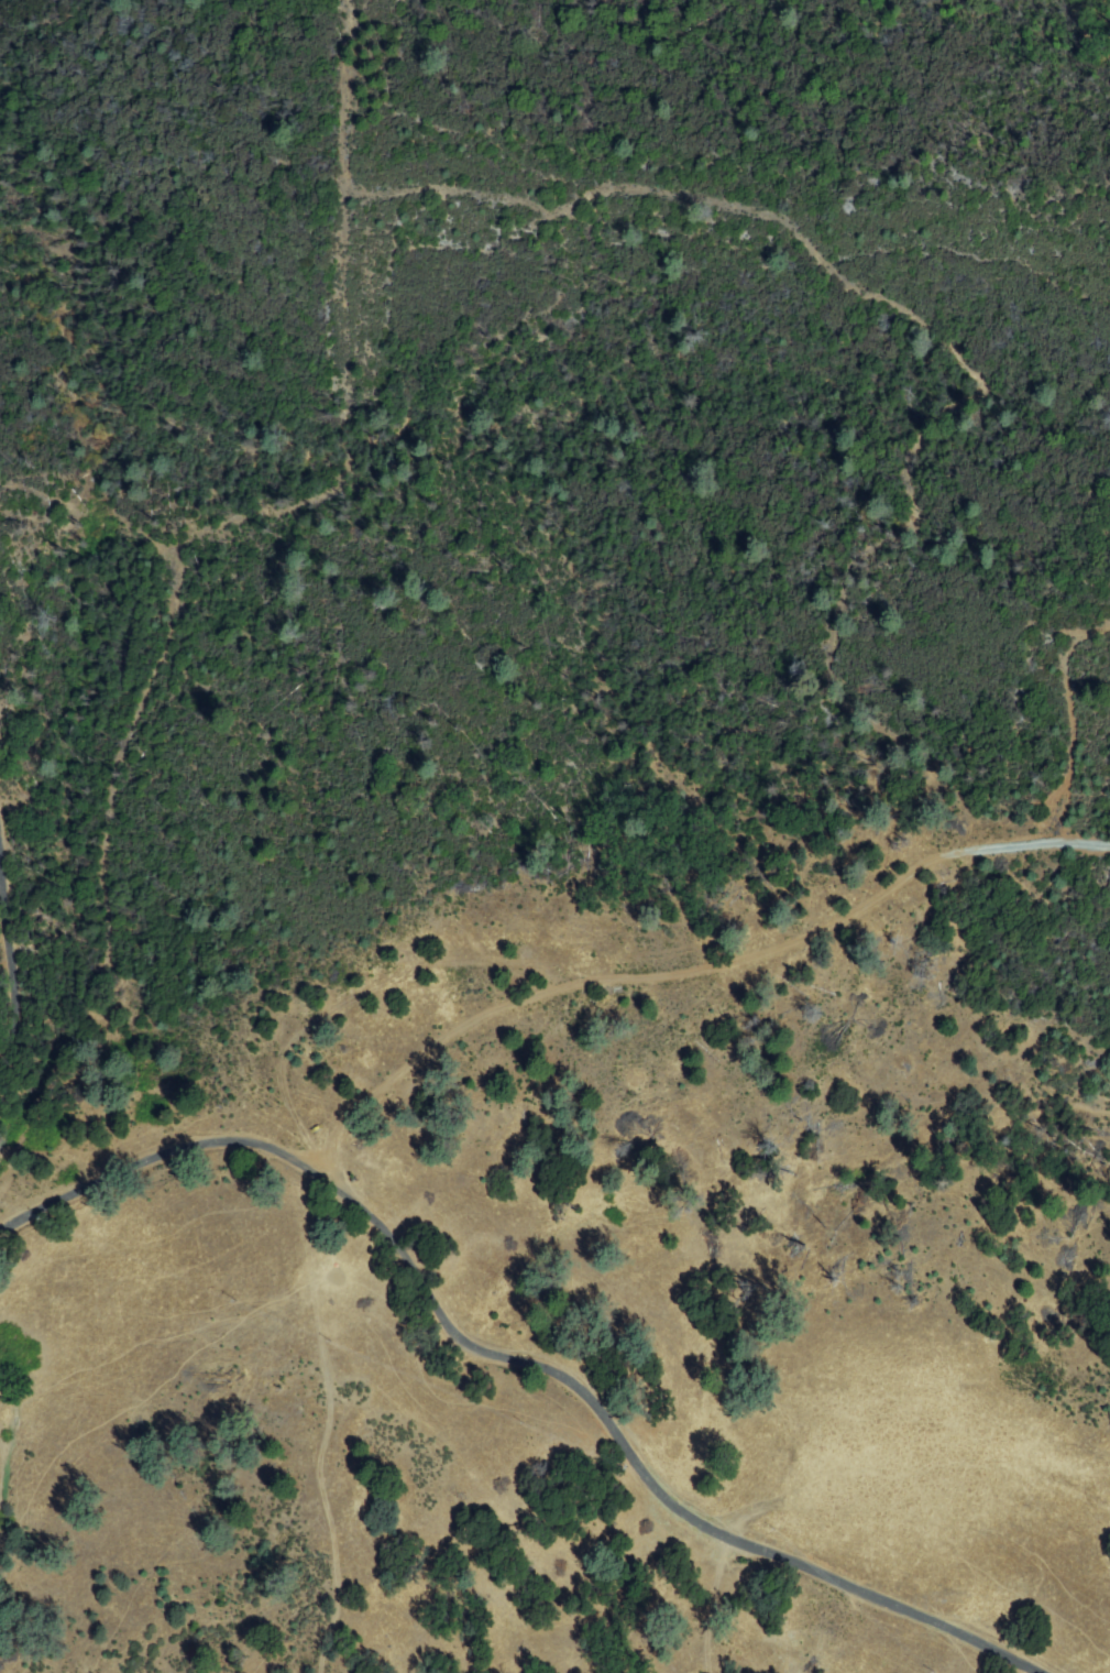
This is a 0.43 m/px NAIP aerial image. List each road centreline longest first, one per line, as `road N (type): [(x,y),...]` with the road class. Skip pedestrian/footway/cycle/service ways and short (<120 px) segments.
road 1 (residential): [(1043,1672),(691,1513),(596,1397),(563,1374),(469,1342),(385,1224),(294,1156),(249,1141),(187,1148),(0,1235)]
road 2 (track): [(328,1179),(499,1006),(751,961),(977,857),(1046,842),(1070,813),(1076,787),(1073,661),(1082,639),(1109,627)]
road 3 (residential): [(0,1086),(19,1016),(0,803)]

